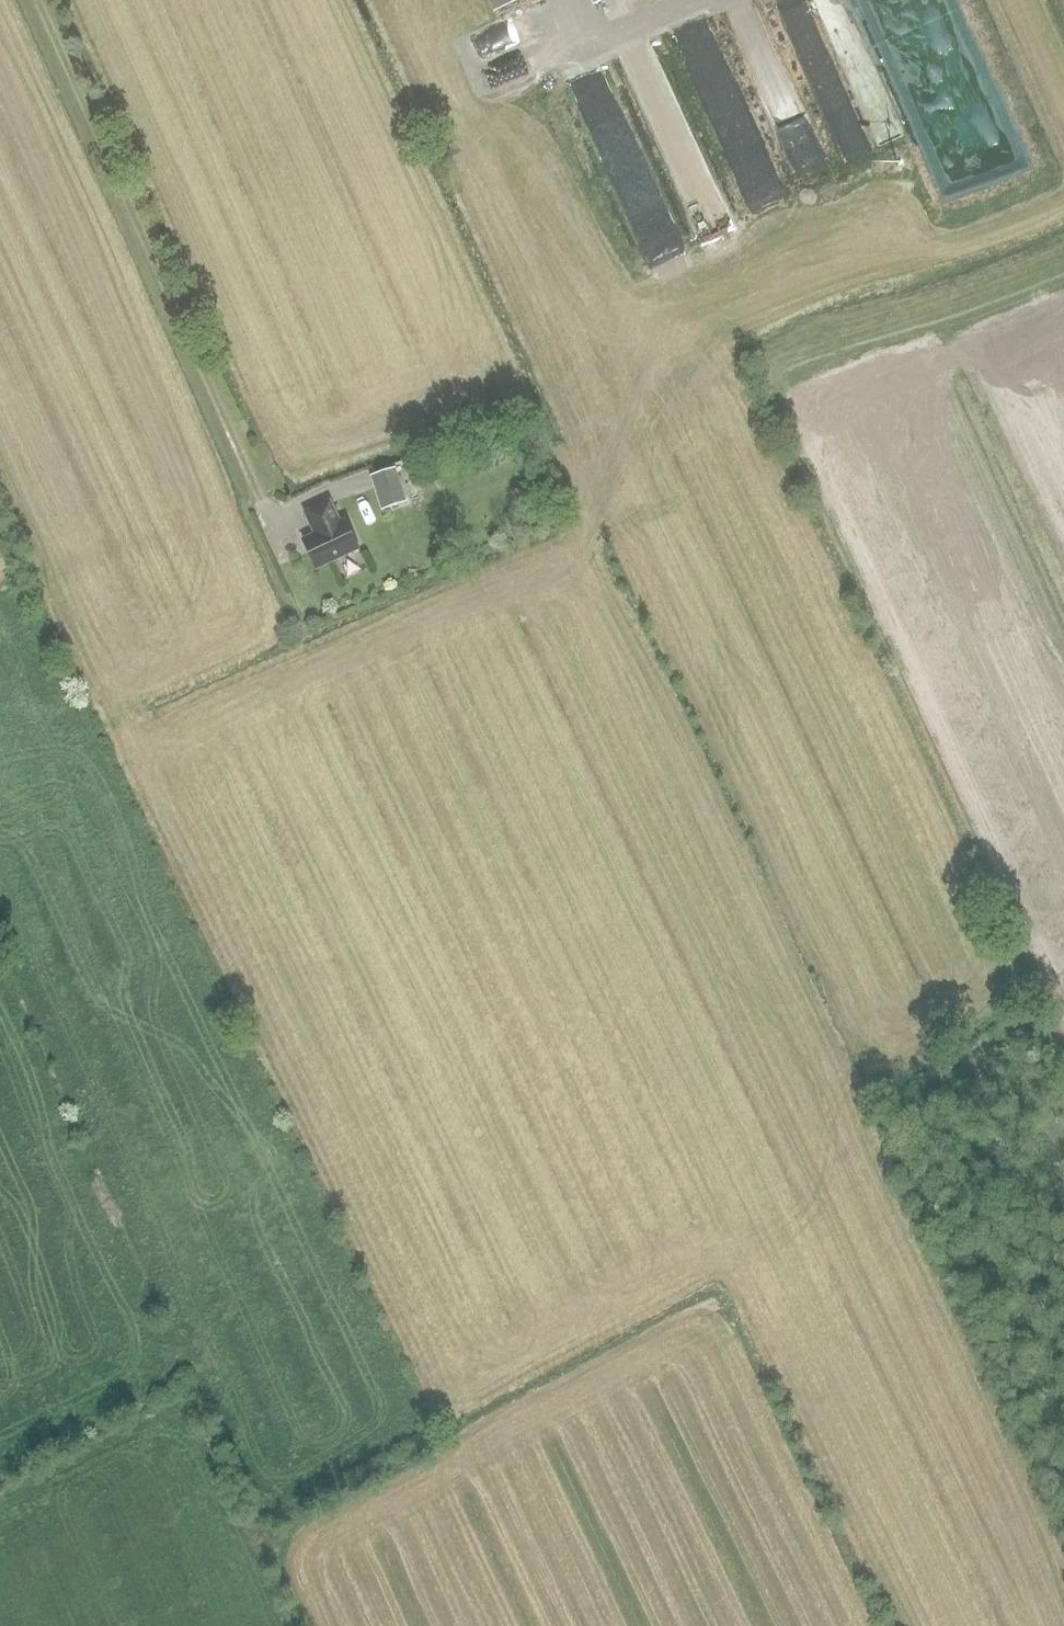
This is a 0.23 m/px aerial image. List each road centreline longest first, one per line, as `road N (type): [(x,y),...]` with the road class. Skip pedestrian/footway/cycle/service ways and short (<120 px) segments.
road 1 (track): [(44,0),(276,519),(324,493)]

